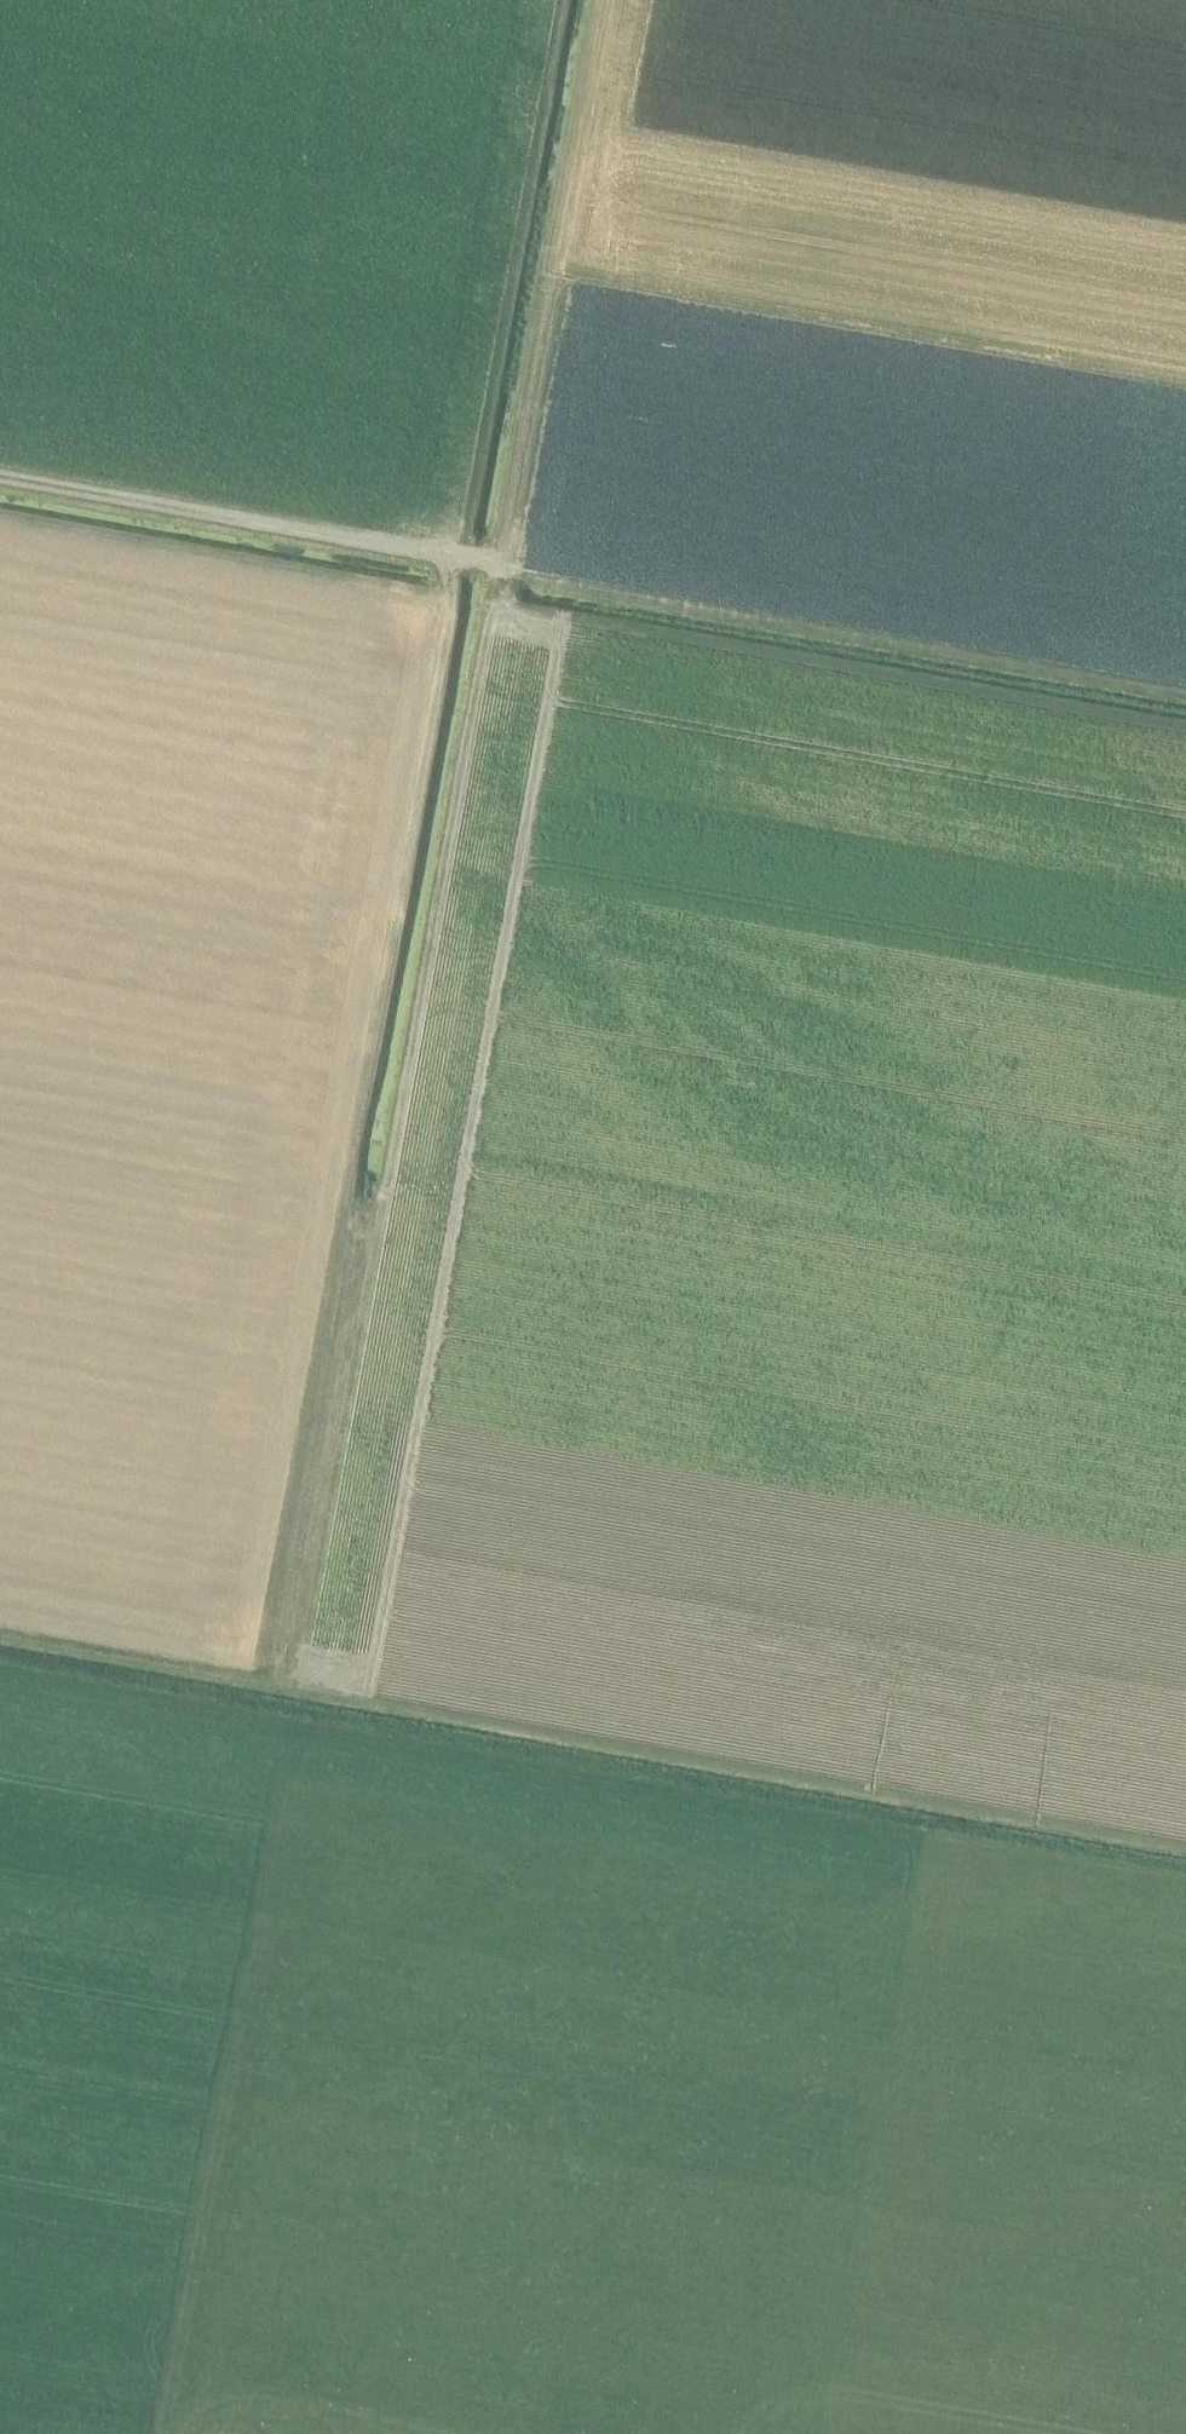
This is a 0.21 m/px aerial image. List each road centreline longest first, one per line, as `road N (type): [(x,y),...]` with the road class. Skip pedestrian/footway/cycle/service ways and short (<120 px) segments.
road 1 (track): [(431,551),(0,471)]

